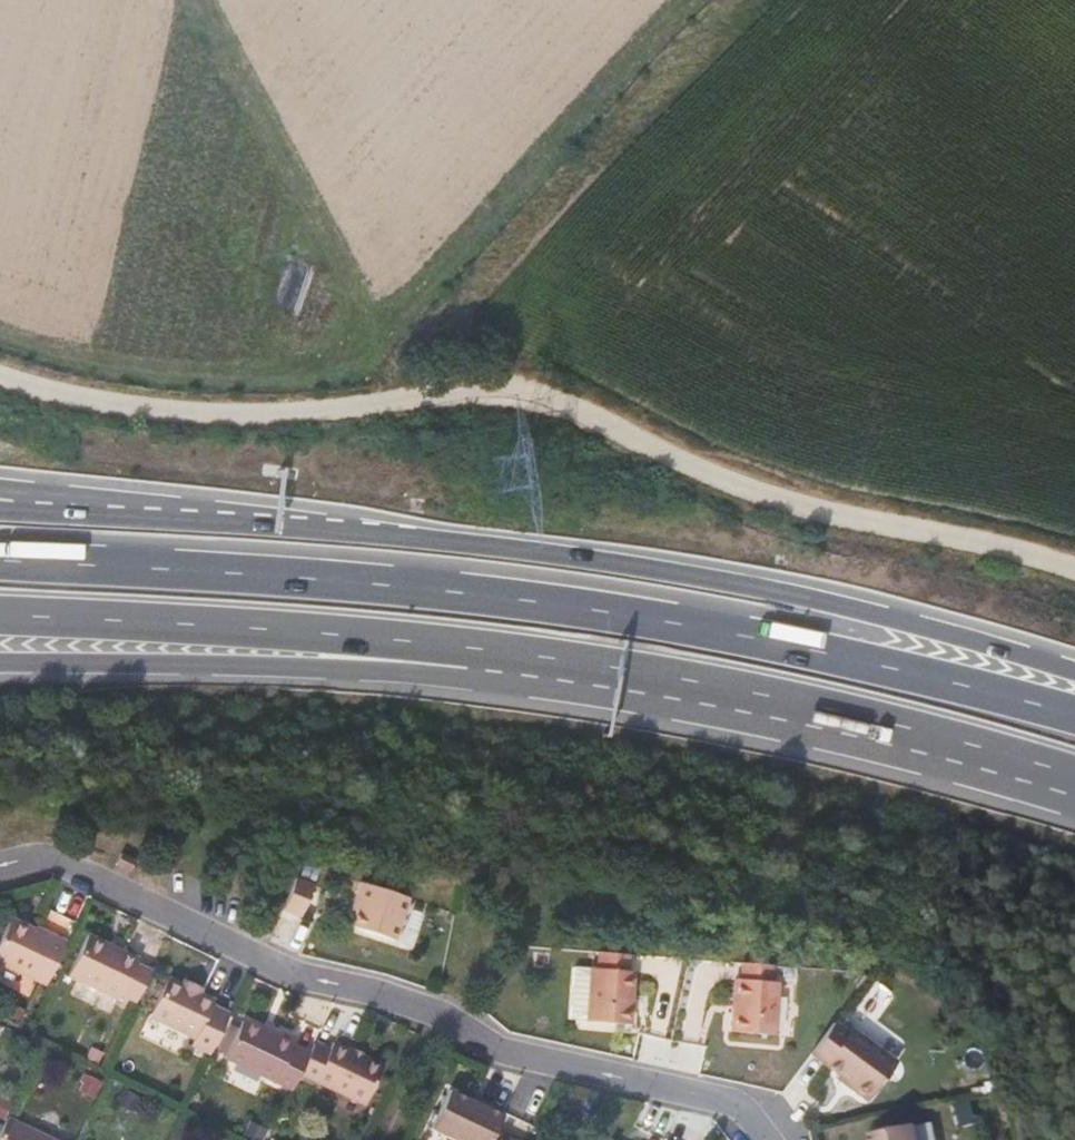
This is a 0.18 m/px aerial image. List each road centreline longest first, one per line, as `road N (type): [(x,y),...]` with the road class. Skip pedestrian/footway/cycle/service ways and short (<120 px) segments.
road 1 (track): [(0,376),(115,402),(210,411),(283,411),(482,384),(532,388),(740,486),(1074,567)]
road 2 (trunk): [(1074,720),(820,651),(630,613),(346,575),(0,555)]
road 3 (trunk): [(1074,672),(794,595),(628,565),(365,530),(20,499)]
road 4 (residential): [(762,1139),(730,1096),(481,1046),(449,1006),(288,966),(39,853)]
road 5 (trunk): [(521,670),(836,718),(1074,781)]
road 6 (track): [(358,402),(731,0)]
road 7 (trunk): [(0,615),(306,628),(521,670)]
road 8 (trunk): [(0,660),(521,670)]

